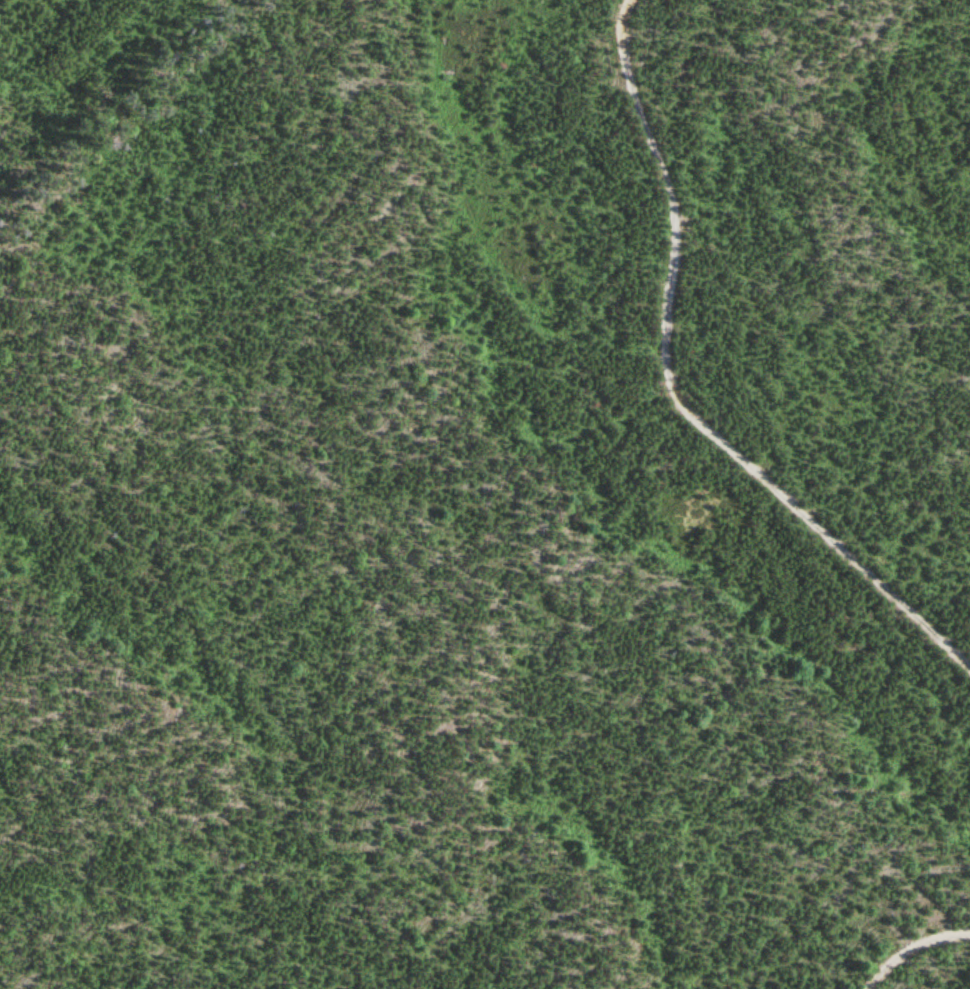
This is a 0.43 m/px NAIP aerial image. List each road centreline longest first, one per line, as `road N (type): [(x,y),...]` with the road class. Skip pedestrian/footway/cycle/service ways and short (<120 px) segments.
road 1 (residential): [(969,666),(673,397),(672,201),(619,52),(630,0)]
road 2 (residential): [(866,988),(869,976),(969,931)]

